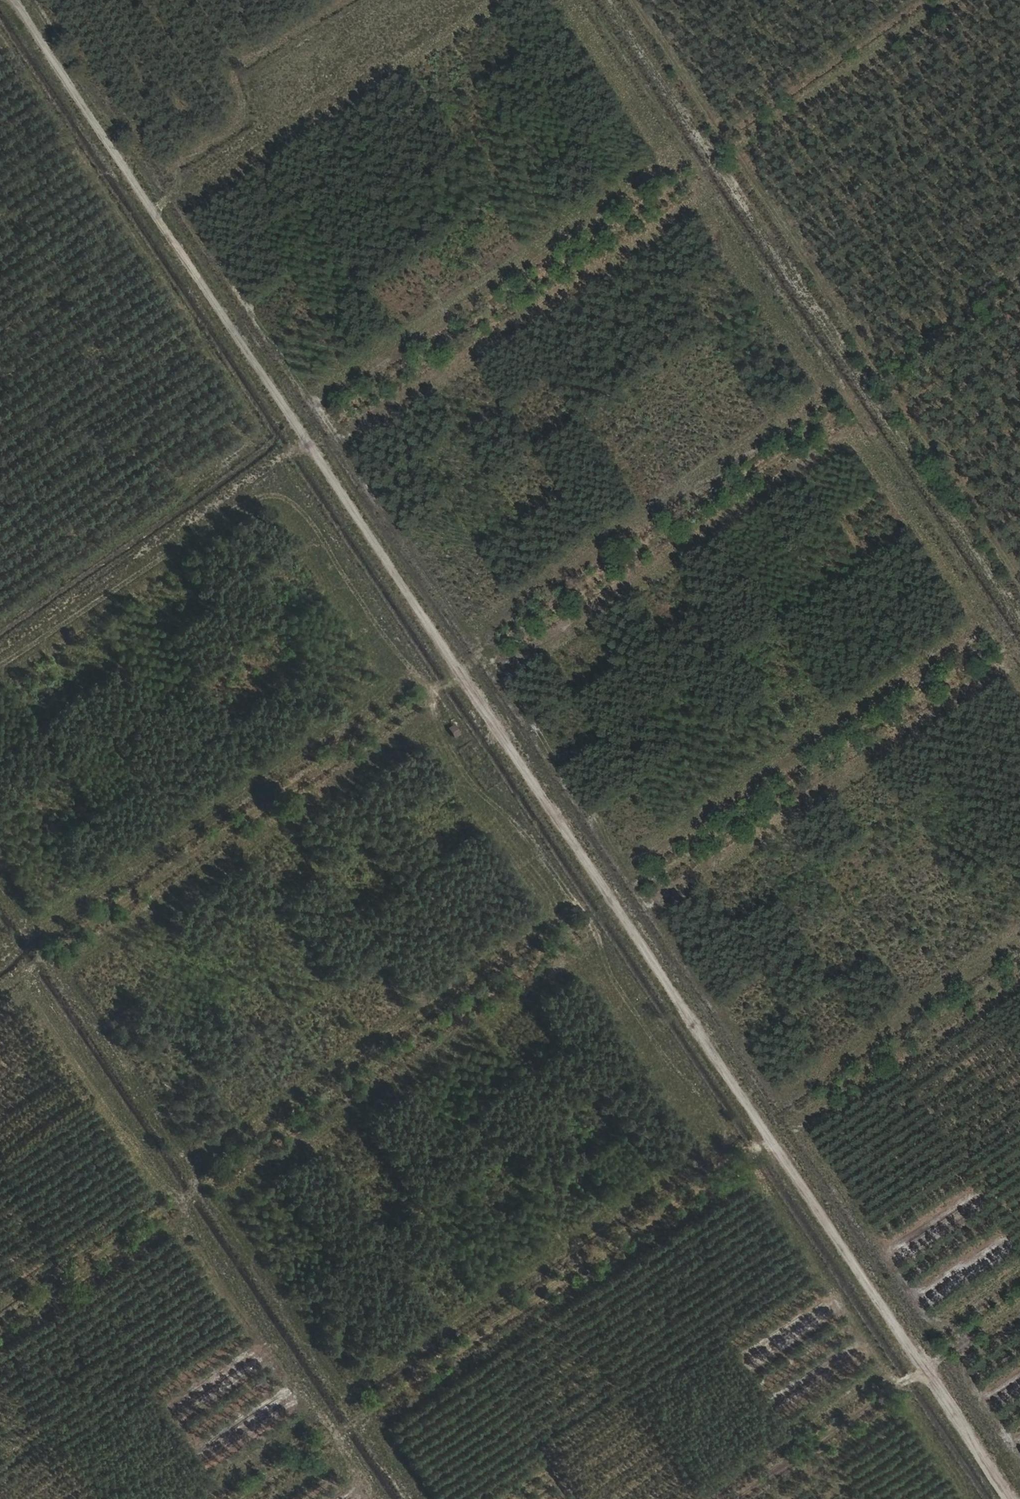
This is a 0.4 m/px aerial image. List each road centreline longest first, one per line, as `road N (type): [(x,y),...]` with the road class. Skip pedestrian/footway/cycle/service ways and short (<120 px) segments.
road 1 (track): [(17,0),(1015,1498)]

